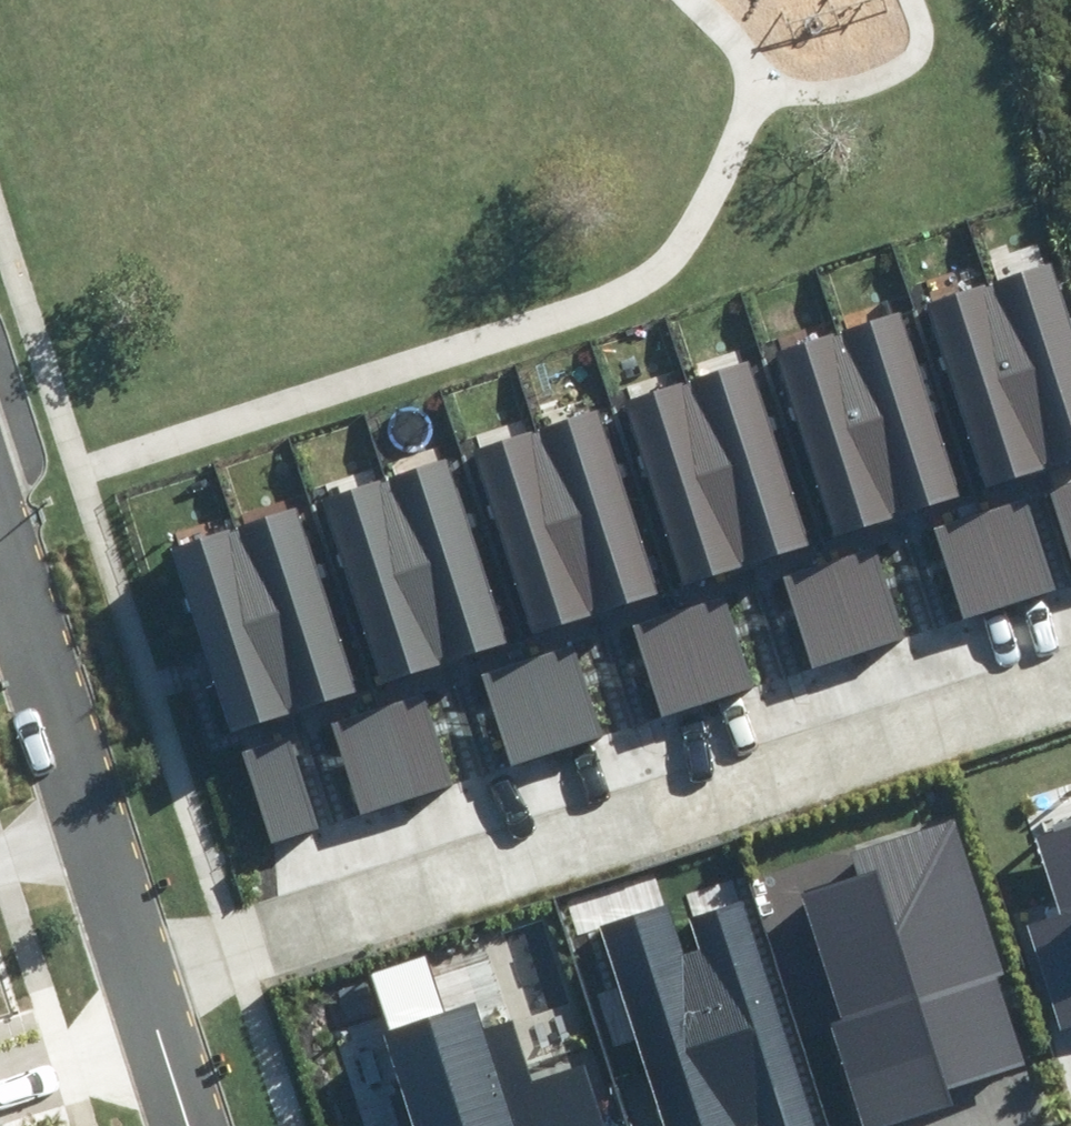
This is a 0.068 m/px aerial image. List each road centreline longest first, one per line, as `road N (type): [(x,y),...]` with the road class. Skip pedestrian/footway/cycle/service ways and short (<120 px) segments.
road 1 (residential): [(140,972),(1070,659)]
road 2 (residential): [(0,532),(140,972)]
road 3 (residential): [(140,972),(190,1125)]

